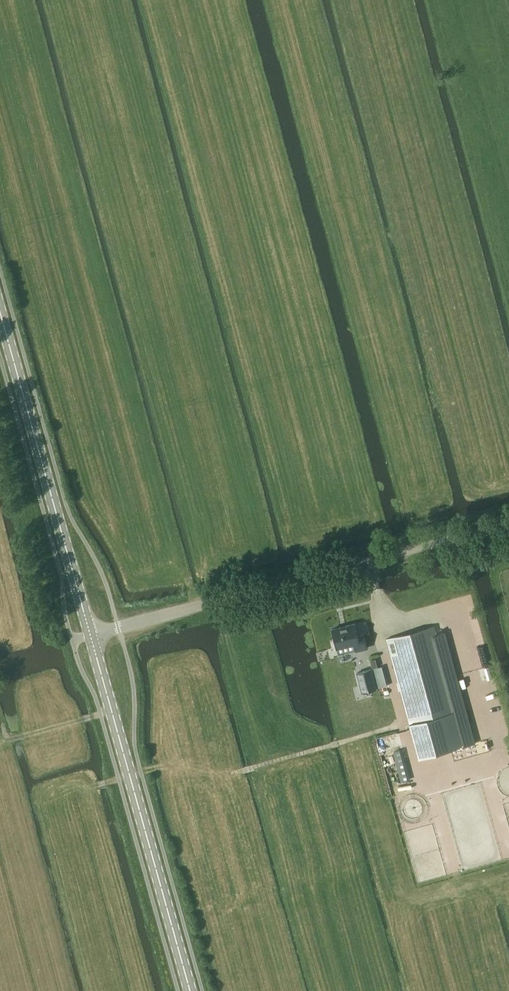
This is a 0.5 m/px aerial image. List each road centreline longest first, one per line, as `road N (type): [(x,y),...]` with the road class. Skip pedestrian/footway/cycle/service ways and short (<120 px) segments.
road 1 (unclassified): [(90,635),(508,524)]
road 2 (tertiary): [(190,990),(90,635)]
road 3 (tertiary): [(90,635),(0,312)]

